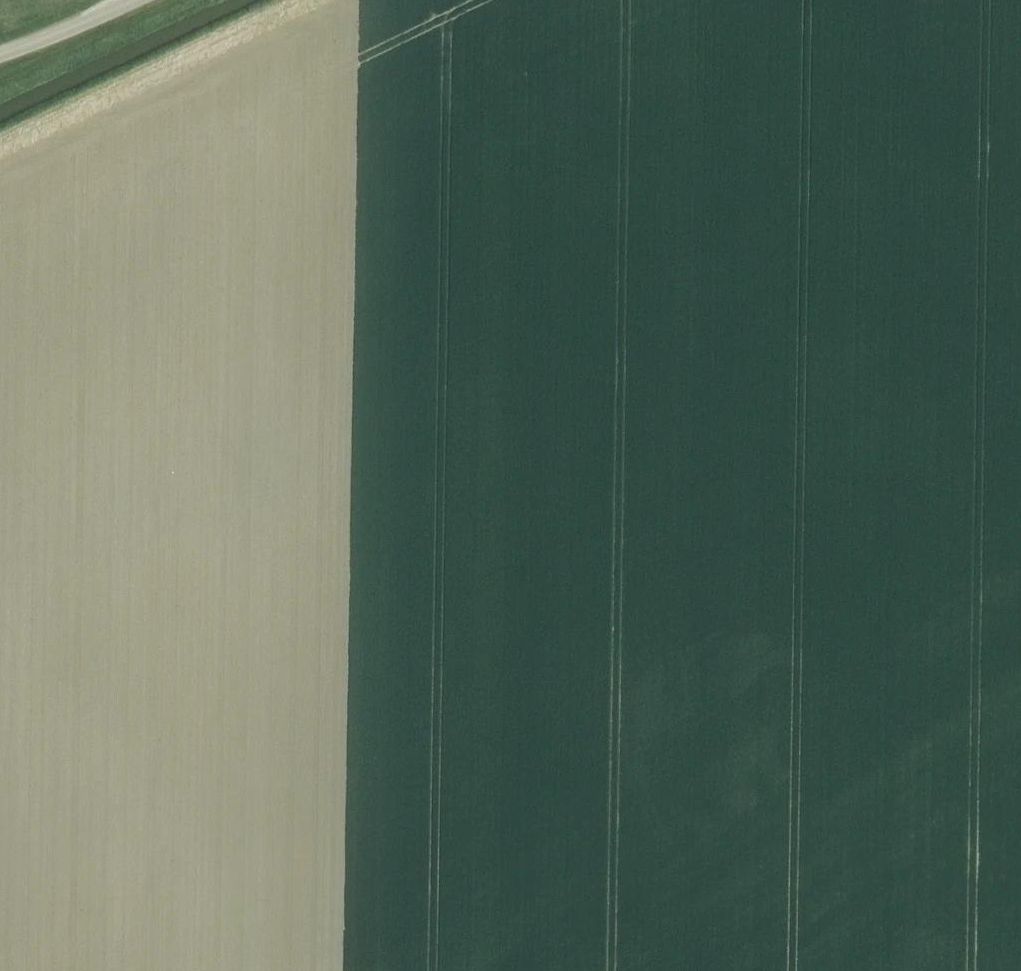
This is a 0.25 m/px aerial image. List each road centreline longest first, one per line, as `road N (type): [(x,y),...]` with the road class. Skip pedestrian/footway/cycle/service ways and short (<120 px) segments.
road 1 (unclassified): [(139,0),(0,56)]

